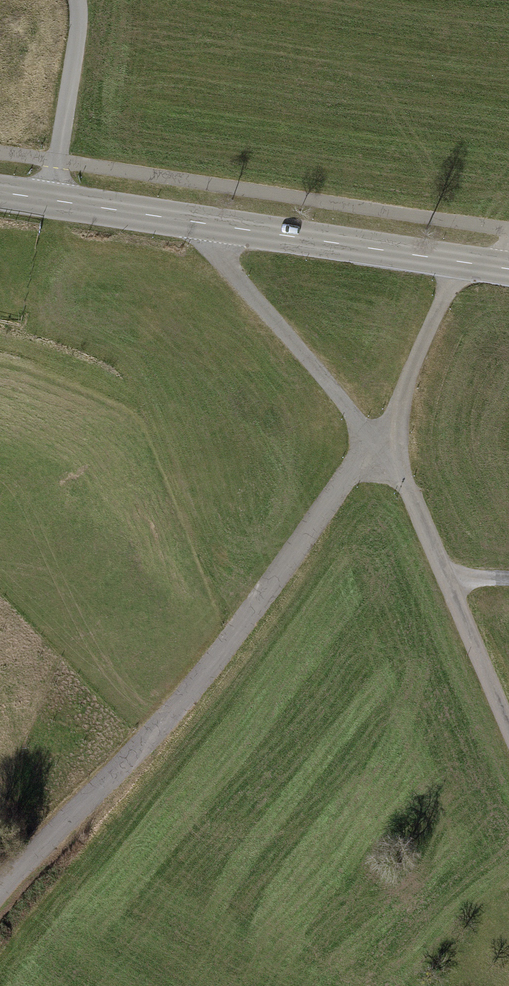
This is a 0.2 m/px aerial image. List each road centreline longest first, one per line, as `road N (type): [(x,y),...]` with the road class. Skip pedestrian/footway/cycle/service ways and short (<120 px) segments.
road 1 (residential): [(0,893),(173,712),(374,443)]
road 2 (residential): [(374,443),(407,488),(508,723)]
road 3 (residential): [(187,222),(374,443)]
road 4 (tertiary): [(187,222),(458,262)]
road 5 (residential): [(50,200),(77,0)]
road 6 (residential): [(374,443),(458,262)]
road 7 (tertiary): [(50,200),(187,222)]

